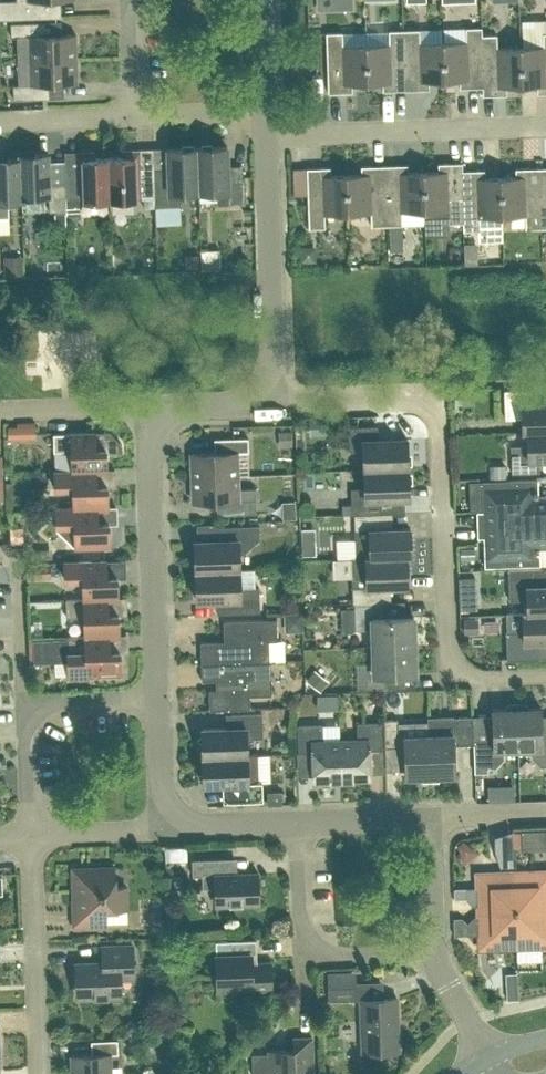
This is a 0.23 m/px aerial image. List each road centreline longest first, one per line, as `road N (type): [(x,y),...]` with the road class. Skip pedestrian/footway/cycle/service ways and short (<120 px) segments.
road 1 (residential): [(545,676),(469,676),(452,659),(438,399)]
road 2 (residential): [(265,133),(545,124)]
road 3 (residential): [(159,695),(151,448),(160,422)]
road 4 (residential): [(264,386),(274,362),(265,133)]
road 5 (residential): [(433,950),(342,954),(316,944),(301,919),(296,823)]
road 6 (residential): [(39,1073),(29,835)]
road 7 (residential): [(264,386),(281,402),(438,399)]
road 8 (residential): [(0,411),(129,407),(160,422)]
road 9 (residential): [(38,714),(24,701),(18,558)]
road 10 (residential): [(29,835),(149,831),(174,813)]
road 11 (residential): [(413,833),(433,816),(545,812)]
road 12 (residential): [(130,116),(265,111)]
road 13 (residential): [(0,121),(130,116)]
road 14 (residential): [(296,823),(202,828),(174,813)]
road 15 (residential): [(38,714),(62,700),(159,695)]
road 16 (residential): [(29,835),(26,738),(38,714)]
road 17 (residential): [(433,950),(429,858),(413,833)]
road 18 (residential): [(174,813),(162,792),(159,695)]
road 19 (residential): [(413,833),(382,819),(296,823)]
road 20 (residential): [(484,1058),(433,950)]

